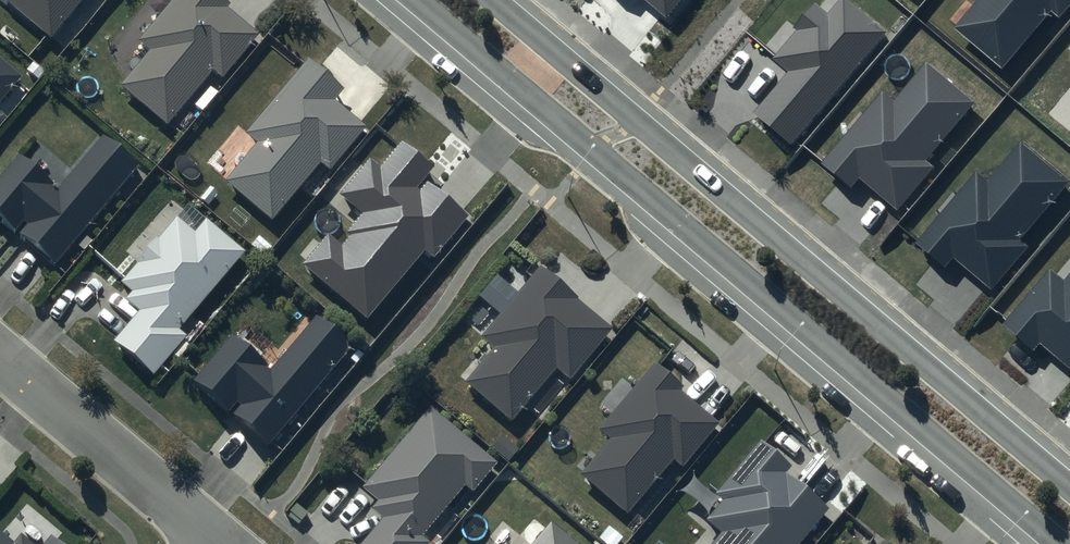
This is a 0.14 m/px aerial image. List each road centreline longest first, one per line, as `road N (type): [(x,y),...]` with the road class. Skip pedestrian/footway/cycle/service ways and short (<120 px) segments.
road 1 (secondary): [(1056,543),(411,0)]
road 2 (secondary): [(496,0),(1069,484)]
road 3 (residential): [(0,353),(227,543)]

